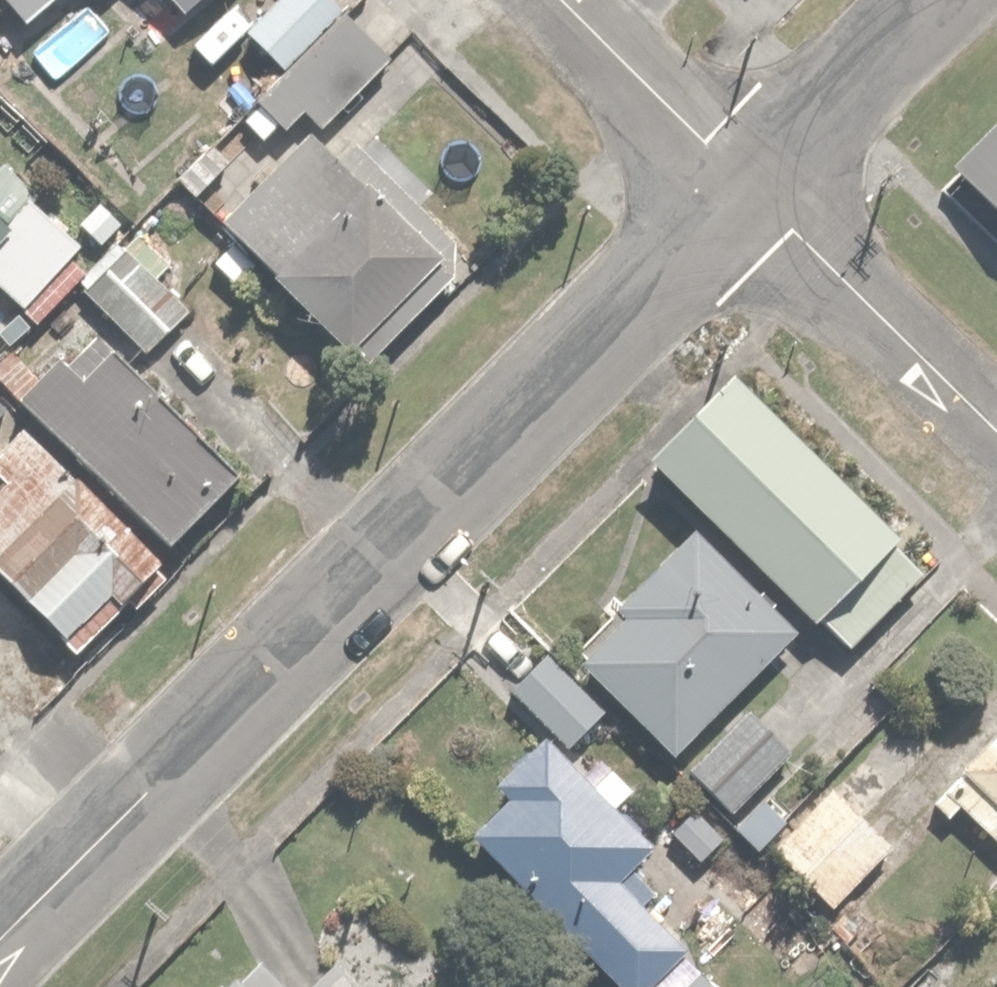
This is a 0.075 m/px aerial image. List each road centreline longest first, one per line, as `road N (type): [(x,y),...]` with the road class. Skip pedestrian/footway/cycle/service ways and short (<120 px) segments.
road 1 (residential): [(0,938),(754,183)]
road 2 (residential): [(996,424),(754,183)]
road 3 (residential): [(754,183),(570,0)]
road 4 (residential): [(754,183),(935,0)]

